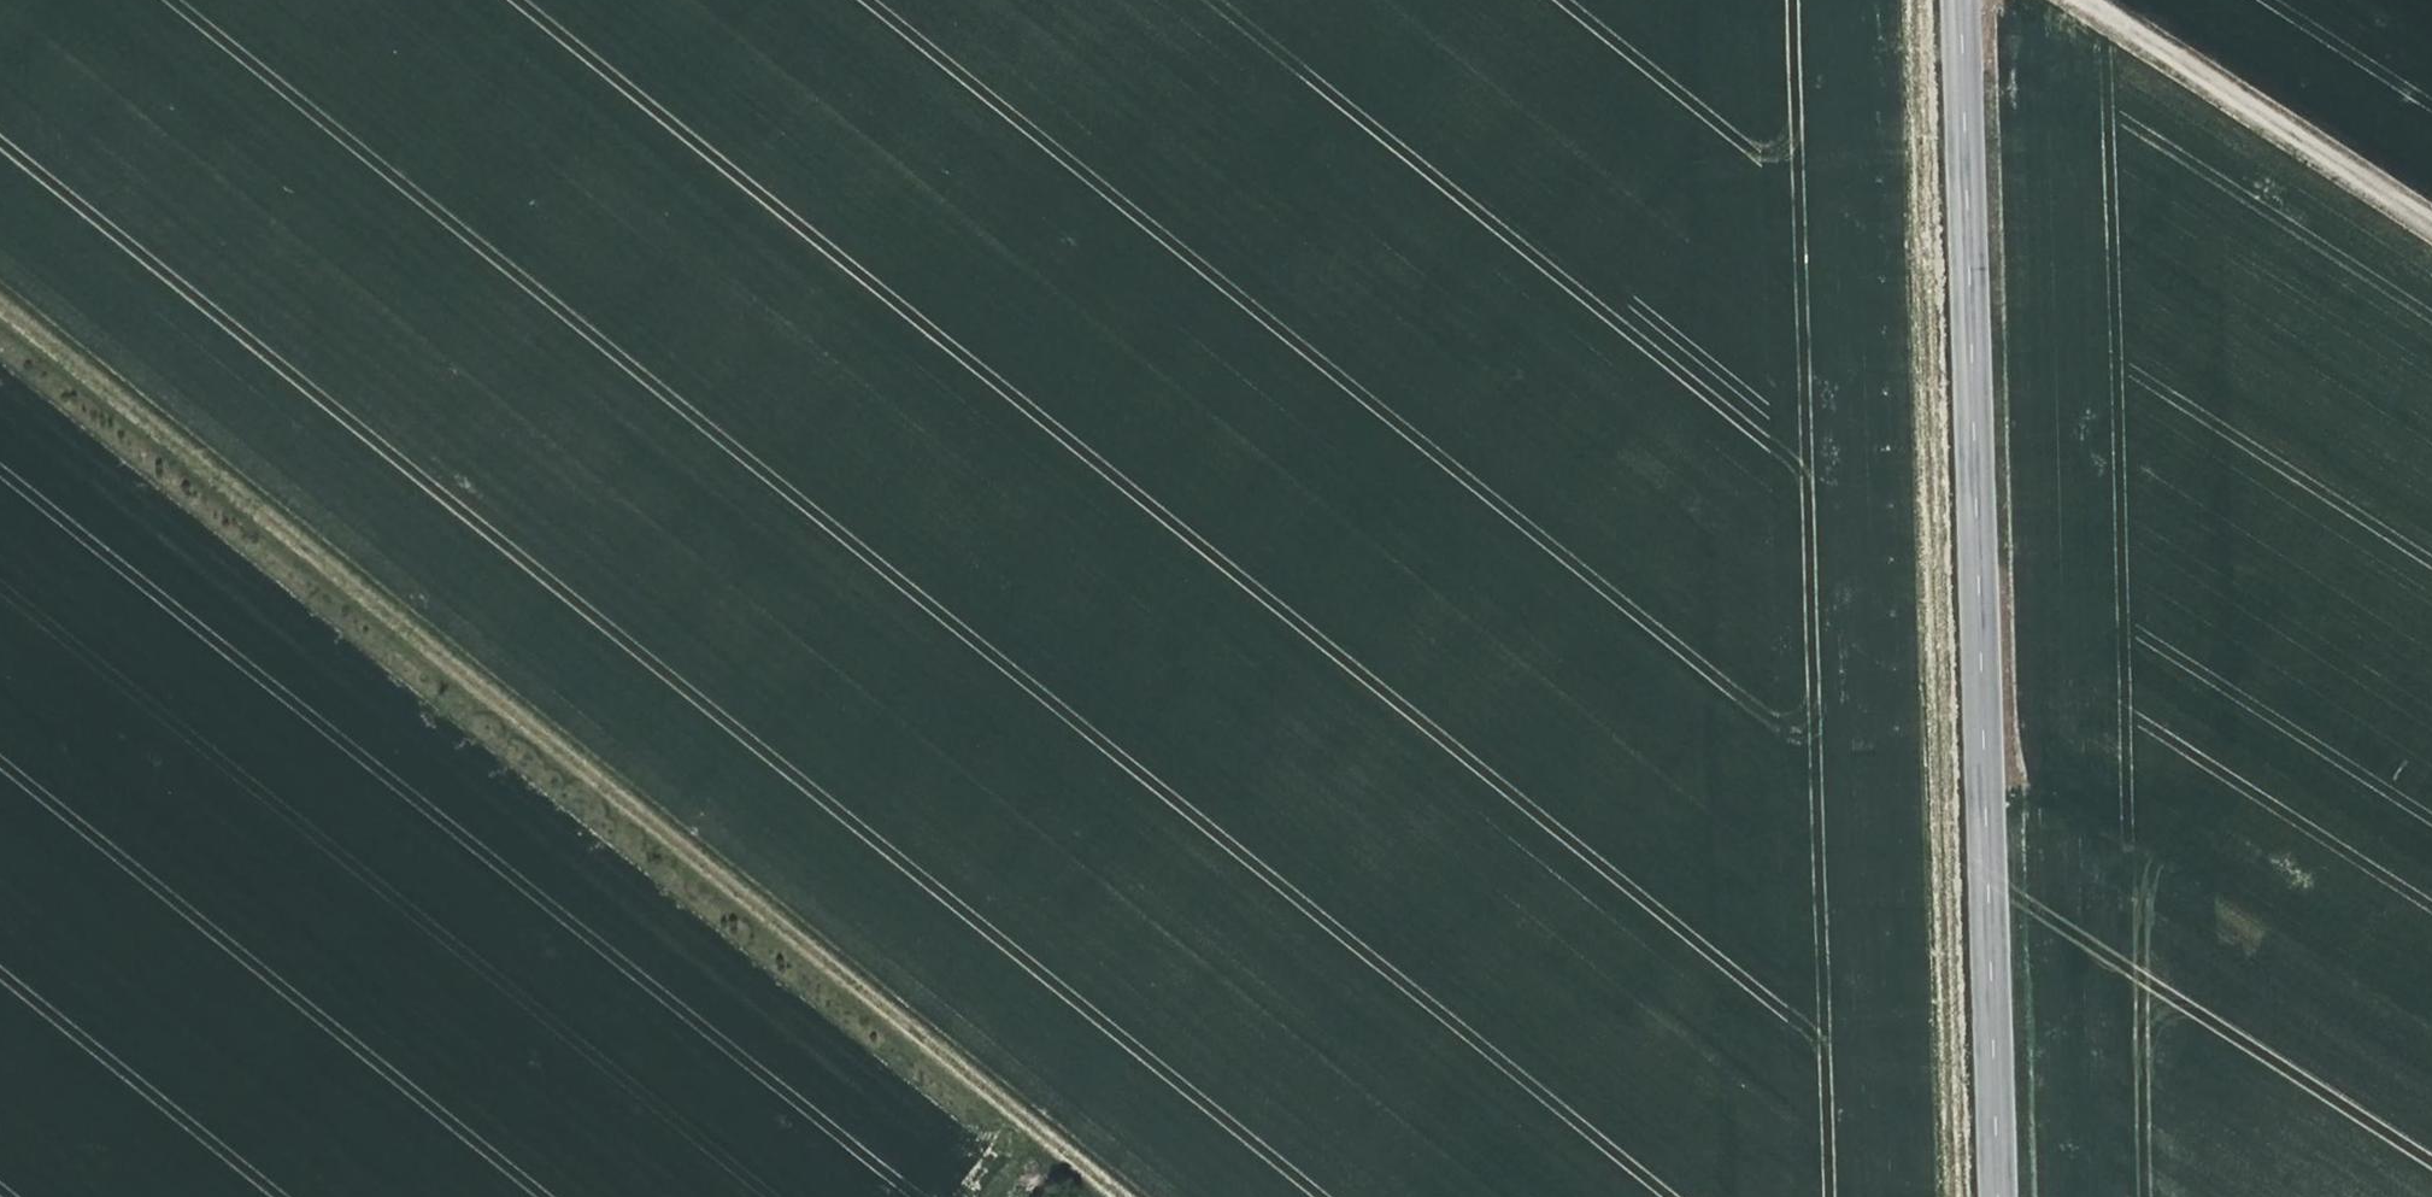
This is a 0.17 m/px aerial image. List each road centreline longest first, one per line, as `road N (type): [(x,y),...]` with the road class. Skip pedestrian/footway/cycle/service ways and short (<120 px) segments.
road 1 (track): [(1118,1196),(0,311)]
road 2 (tertiary): [(1948,0),(1986,1196)]
road 3 (track): [(2431,226),(2075,0)]

